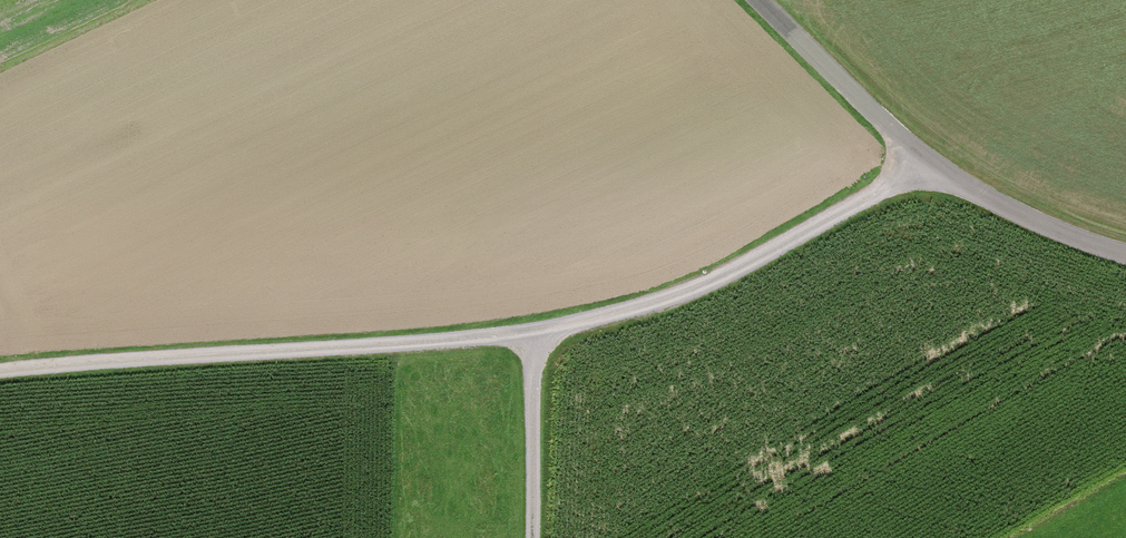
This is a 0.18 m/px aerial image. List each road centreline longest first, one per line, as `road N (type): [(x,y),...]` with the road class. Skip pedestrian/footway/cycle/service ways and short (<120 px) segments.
road 1 (track): [(0,377),(534,339),(713,288),(920,164)]
road 2 (unclassified): [(760,0),(920,164),(1075,239),(1125,253)]
road 3 (track): [(534,339),(539,537)]

